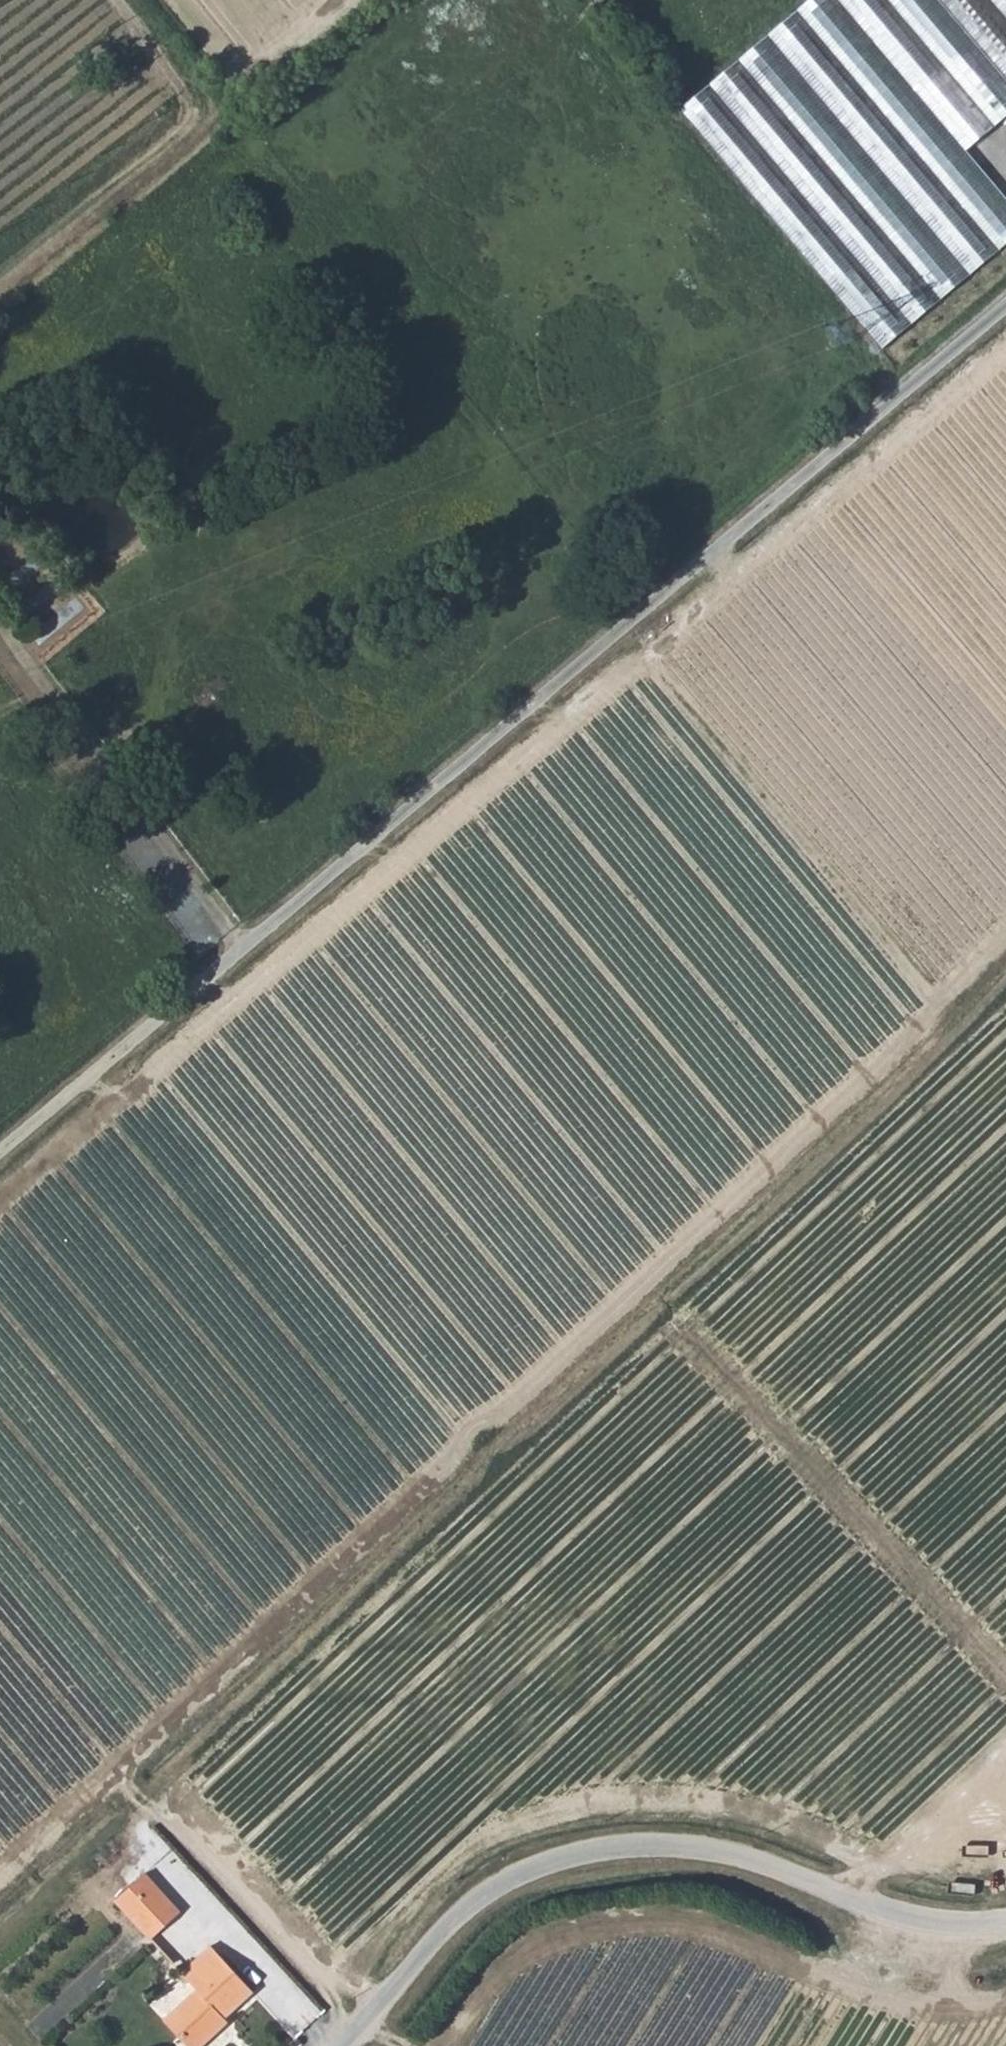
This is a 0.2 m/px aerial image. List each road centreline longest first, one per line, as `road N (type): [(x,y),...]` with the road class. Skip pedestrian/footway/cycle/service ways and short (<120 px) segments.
road 1 (track): [(0,1151),(1005,307)]
road 2 (unclassified): [(350,2045),(505,1881),(636,1846),(749,1865),(849,1910),(961,1932),(1005,1921)]

